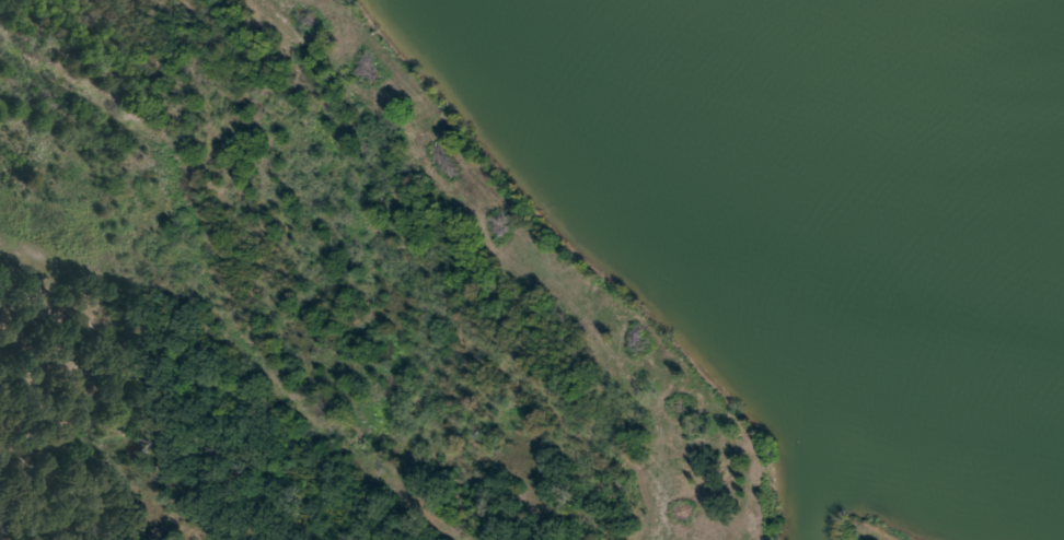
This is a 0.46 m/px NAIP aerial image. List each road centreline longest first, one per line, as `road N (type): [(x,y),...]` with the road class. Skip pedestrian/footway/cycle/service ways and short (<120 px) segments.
road 1 (track): [(0,19),(25,45),(103,84),(161,136),(220,295),(266,366),(470,539)]
road 2 (track): [(638,539),(652,497),(640,467),(390,251),(305,57),(253,0)]

